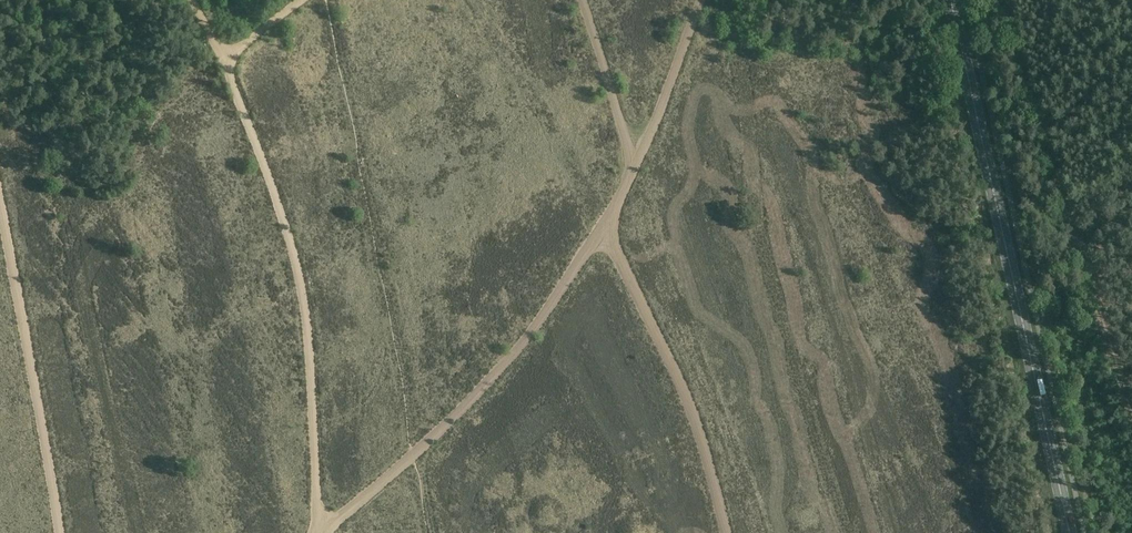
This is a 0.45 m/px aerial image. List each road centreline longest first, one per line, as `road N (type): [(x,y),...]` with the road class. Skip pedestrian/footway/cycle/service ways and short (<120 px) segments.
road 1 (track): [(319,532),(412,457),(518,348),(616,202),(701,0)]
road 2 (track): [(193,0),(280,209),(296,273),(319,532)]
road 3 (primary): [(1069,532),(951,0)]
road 4 (track): [(999,0),(1131,427)]
road 5 (track): [(607,218),(690,413),(725,532)]
road 6 (track): [(58,532),(0,206)]
road 7 (track): [(582,0),(634,166)]

